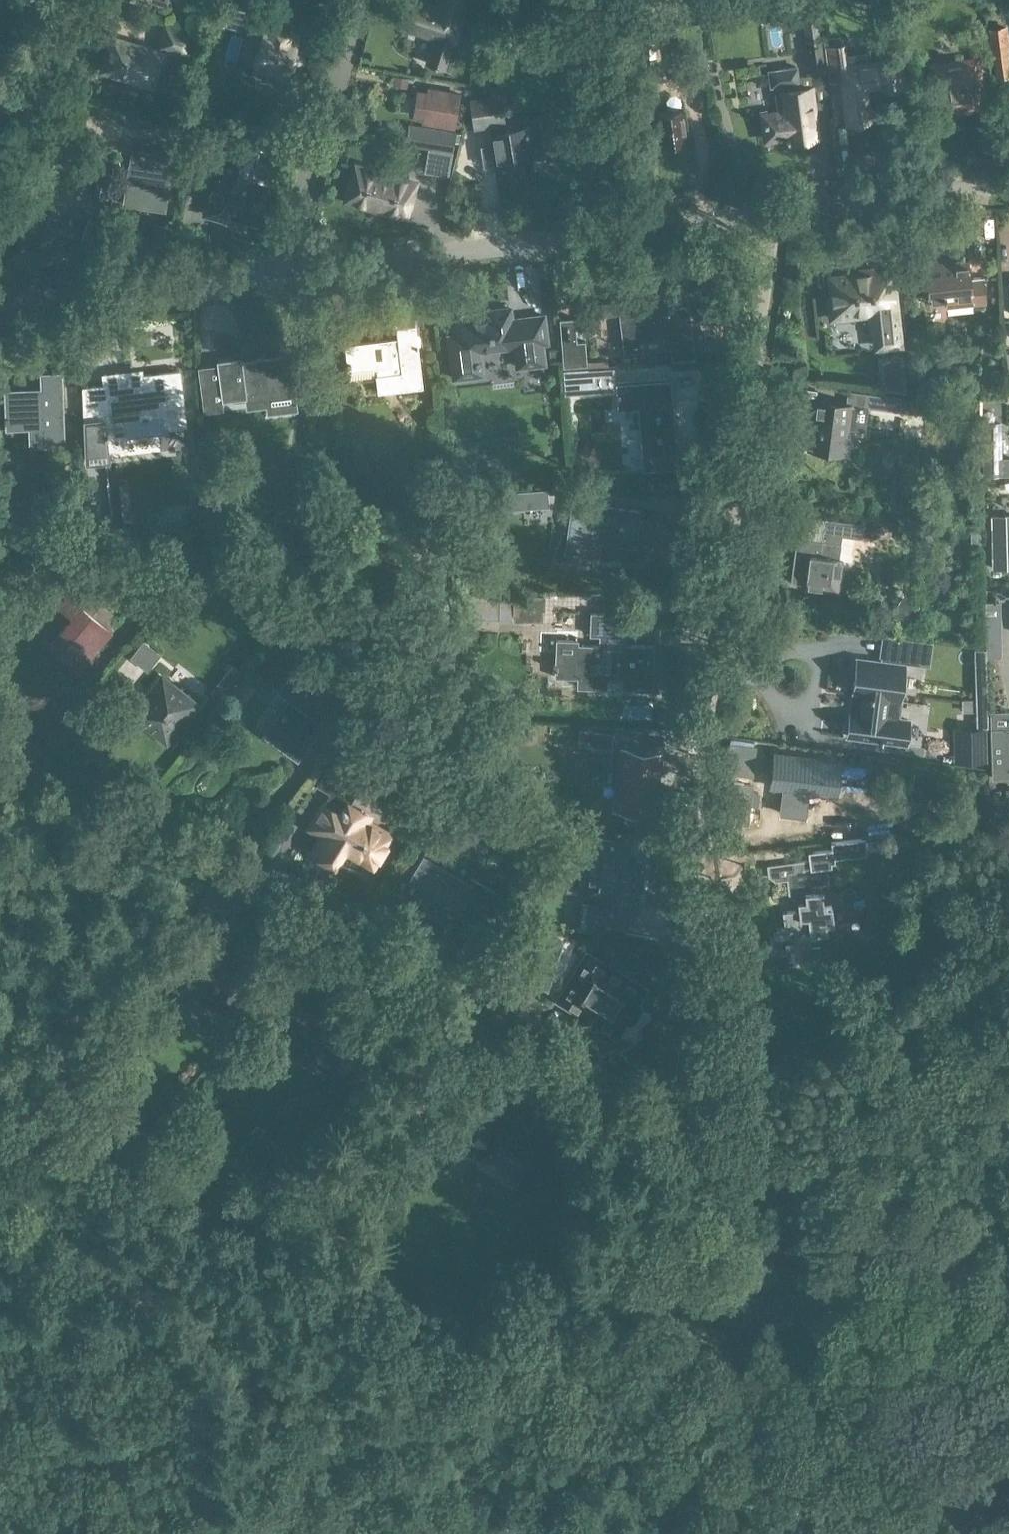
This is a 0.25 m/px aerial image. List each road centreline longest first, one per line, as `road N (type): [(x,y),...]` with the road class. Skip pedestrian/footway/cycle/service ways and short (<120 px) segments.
road 1 (residential): [(728,1187),(695,810),(773,209)]
road 2 (residential): [(728,1187),(673,1134),(0,732)]
road 3 (residential): [(290,264),(773,209)]
road 4 (unclassified): [(728,1187),(873,1124),(910,1096),(989,936),(1008,924)]
road 5 (track): [(800,1533),(790,1426),(728,1187)]
road 6 (residential): [(0,300),(290,264)]
road 7 (residential): [(290,264),(316,135),(361,0)]
road 8 (residential): [(773,209),(1008,195)]
road 9 (residential): [(0,203),(62,0)]

